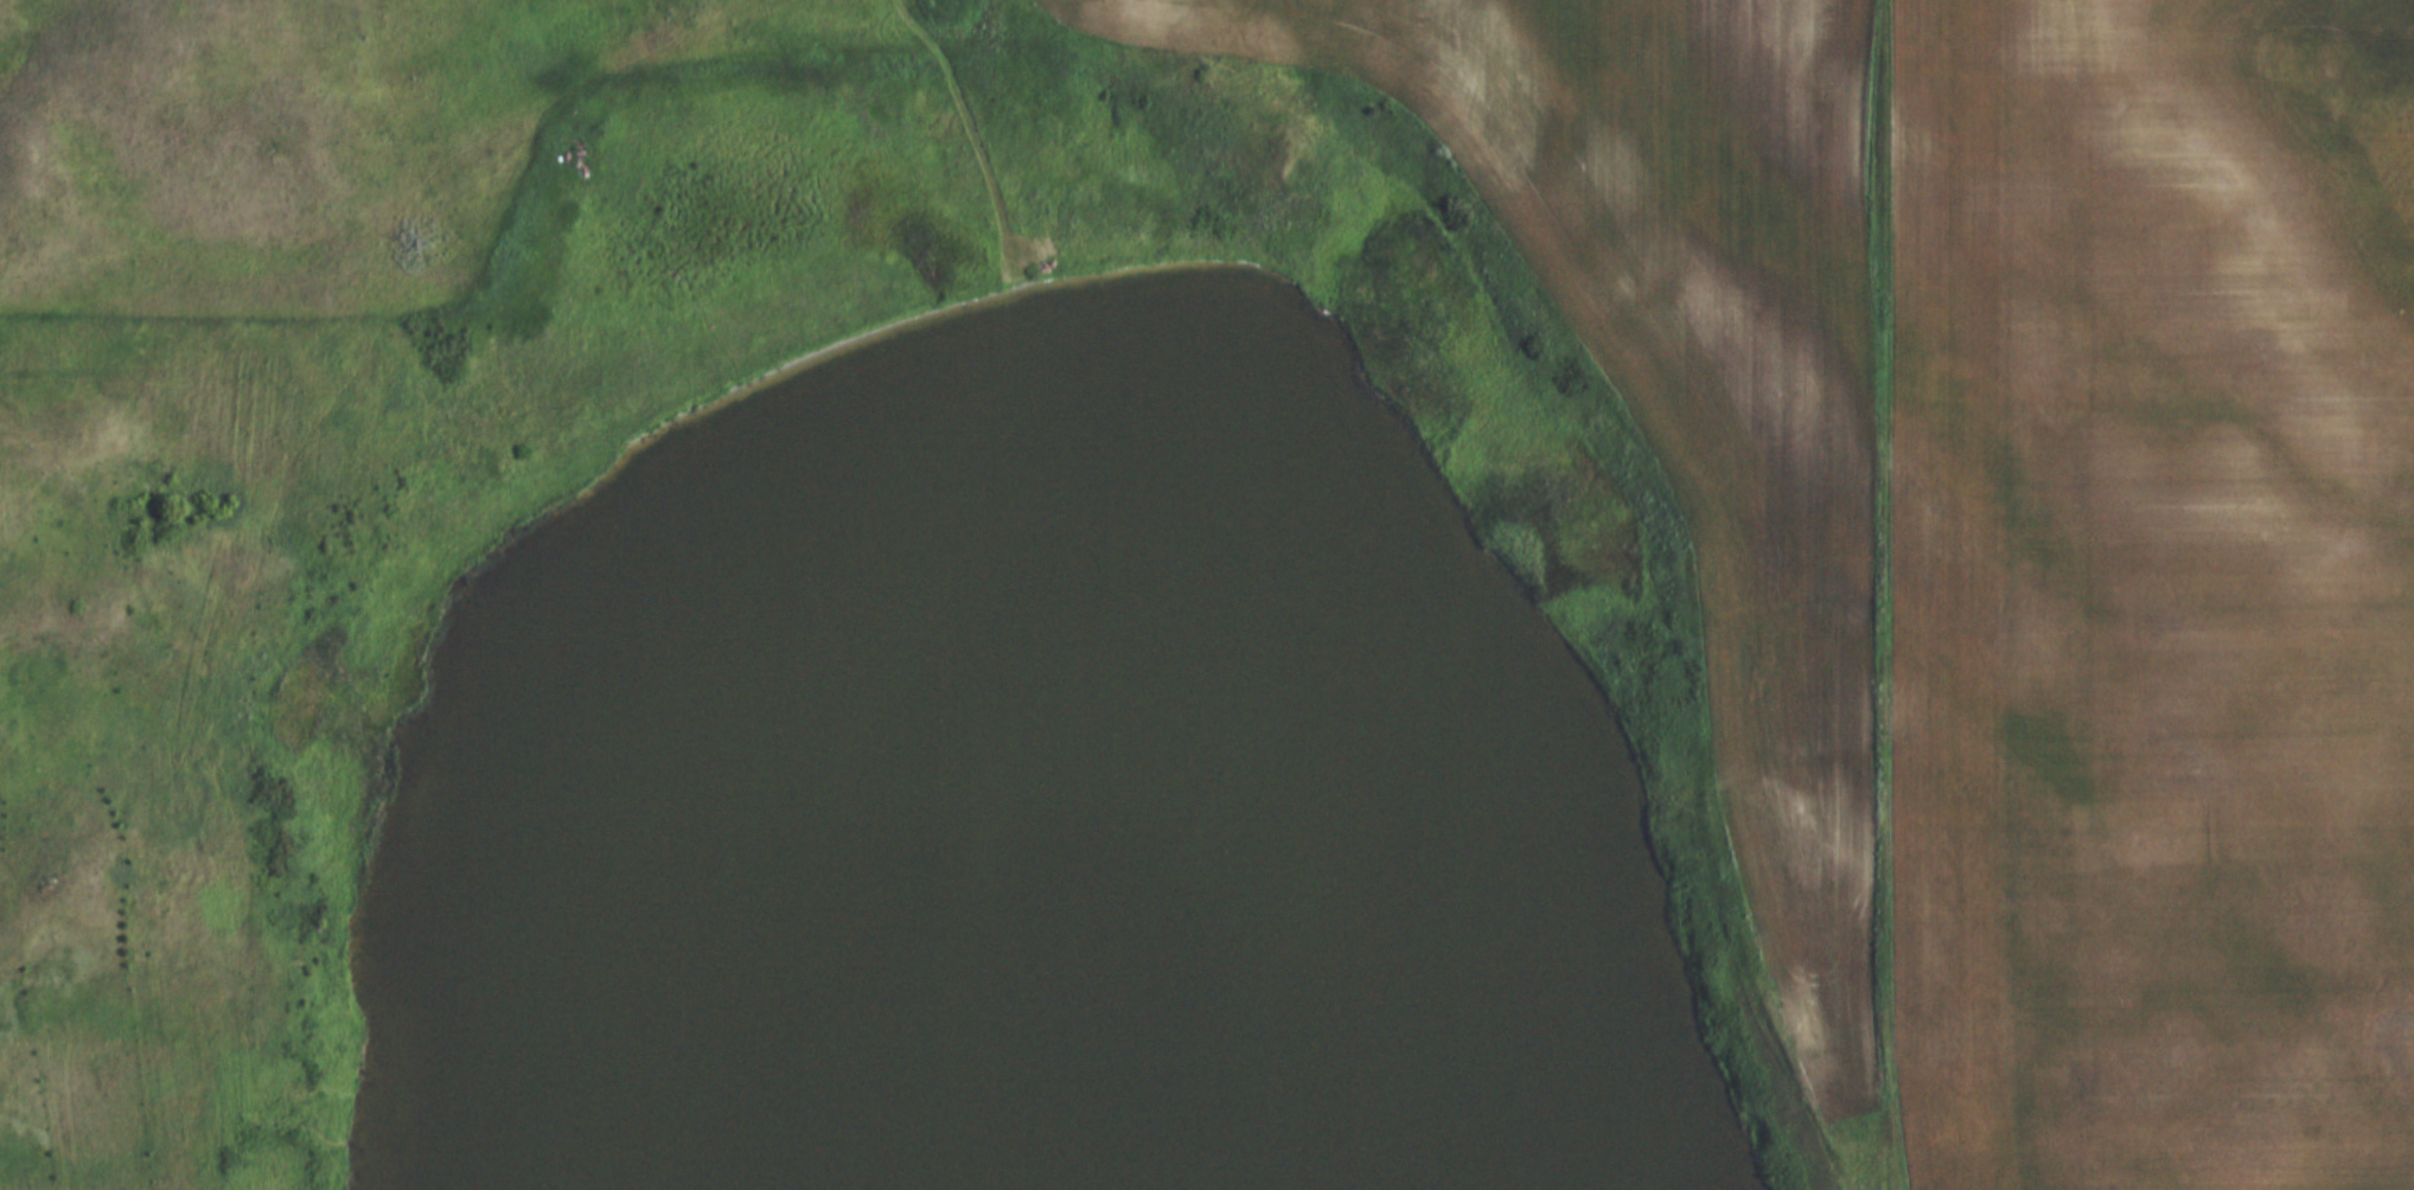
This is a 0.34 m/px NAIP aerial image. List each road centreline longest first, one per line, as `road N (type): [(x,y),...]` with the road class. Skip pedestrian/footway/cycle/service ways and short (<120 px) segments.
road 1 (track): [(1864,0),(1852,1189)]

